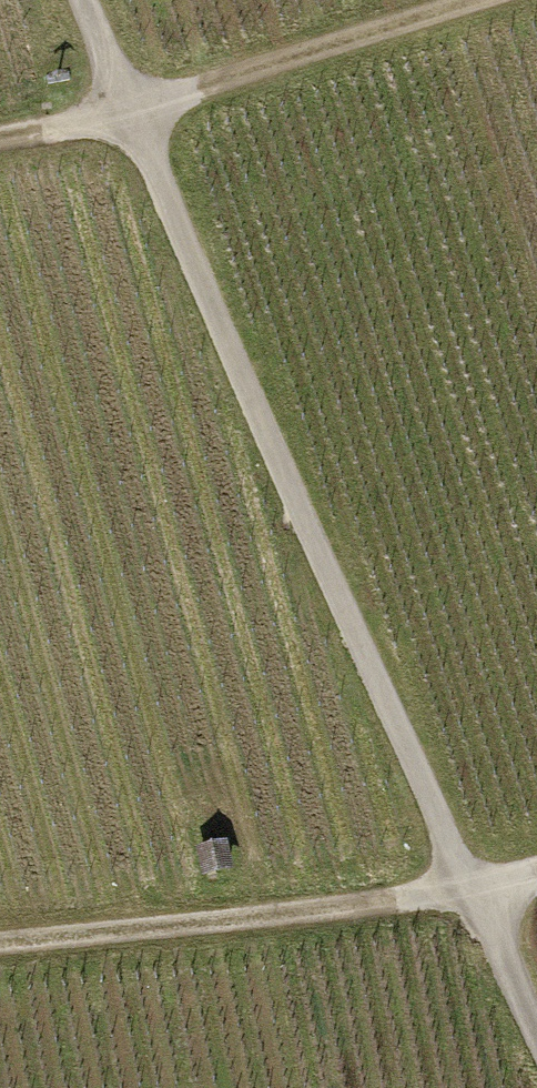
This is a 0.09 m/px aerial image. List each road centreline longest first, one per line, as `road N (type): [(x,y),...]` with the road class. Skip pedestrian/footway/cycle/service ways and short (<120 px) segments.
road 1 (track): [(88,0),(536,994)]
road 2 (track): [(536,864),(381,904),(0,944)]
road 3 (track): [(432,0),(132,105),(0,138)]

